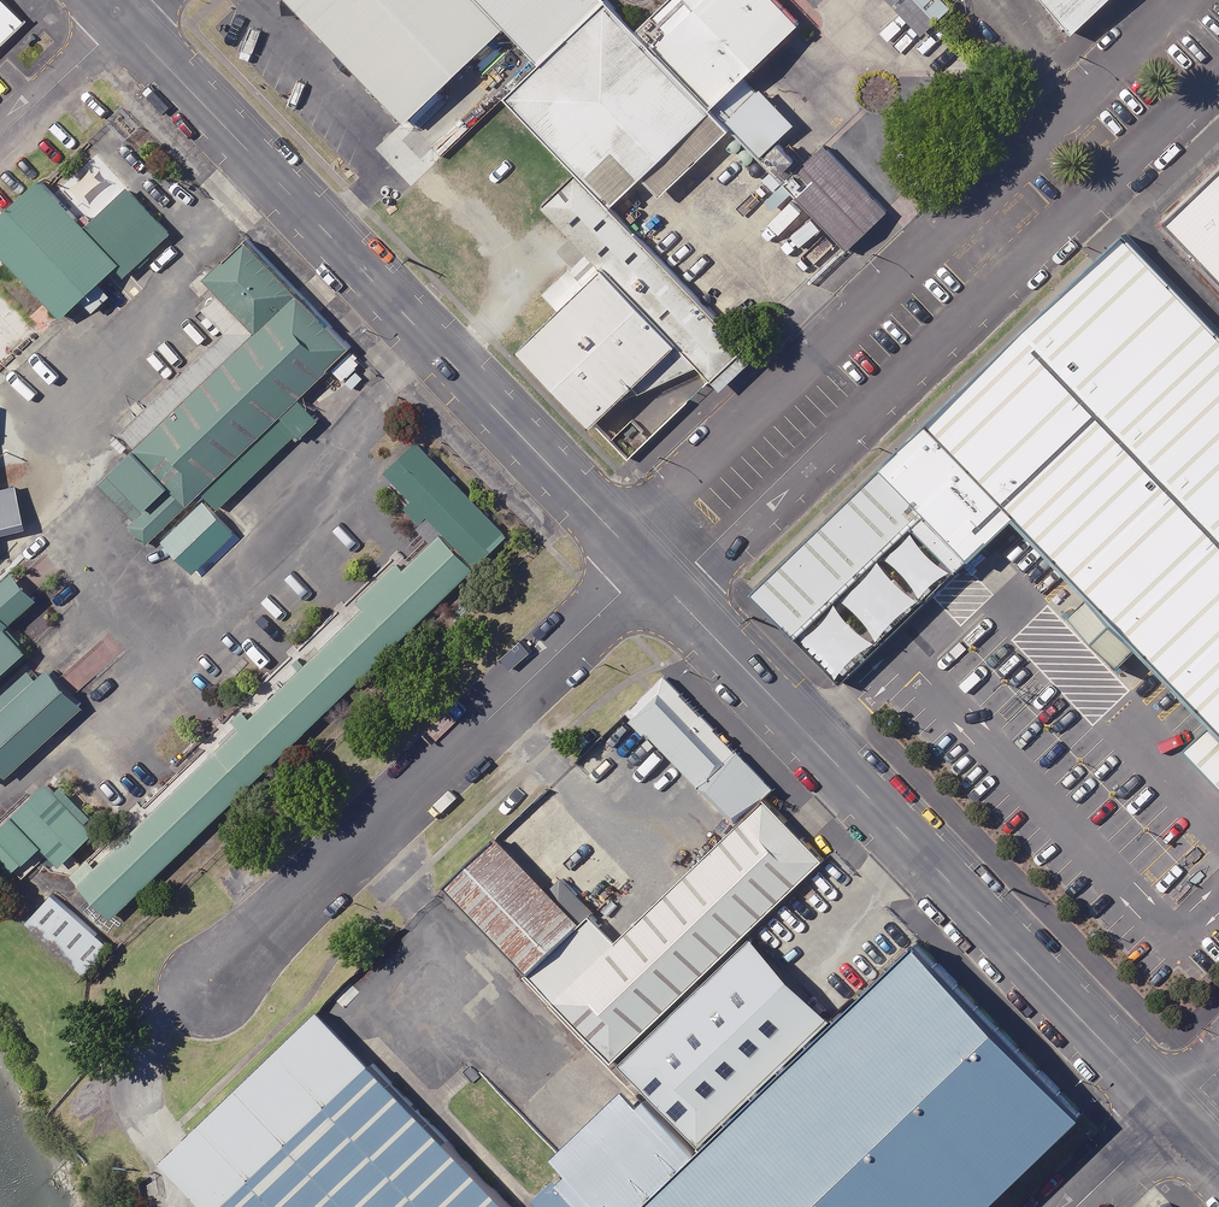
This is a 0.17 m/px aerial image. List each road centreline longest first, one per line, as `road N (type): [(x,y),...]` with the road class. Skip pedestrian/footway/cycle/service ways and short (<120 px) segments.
road 1 (unclassified): [(621,539),(1180,0)]
road 2 (unclassified): [(1218,66),(672,589)]
road 3 (residential): [(672,589),(1172,1113)]
road 4 (residential): [(124,20),(621,539)]
road 5 (unclassified): [(211,988),(647,563)]
road 6 (unclassified): [(0,135),(124,20)]
road 7 (unclassified): [(1077,1206),(1172,1113)]

